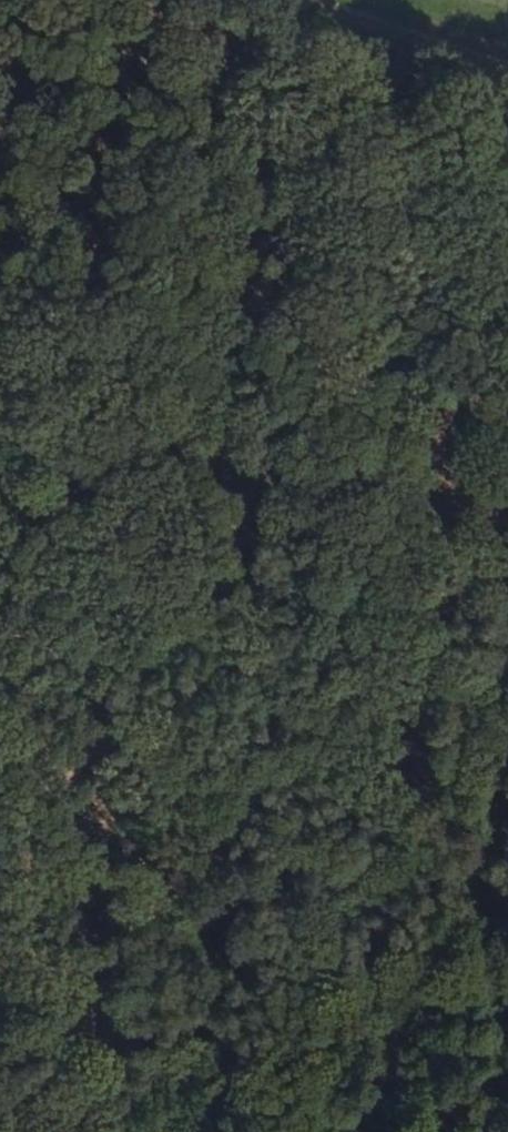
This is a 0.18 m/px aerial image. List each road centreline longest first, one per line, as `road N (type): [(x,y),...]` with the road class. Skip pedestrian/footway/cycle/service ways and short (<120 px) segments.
road 1 (track): [(326,0),(507,69)]

